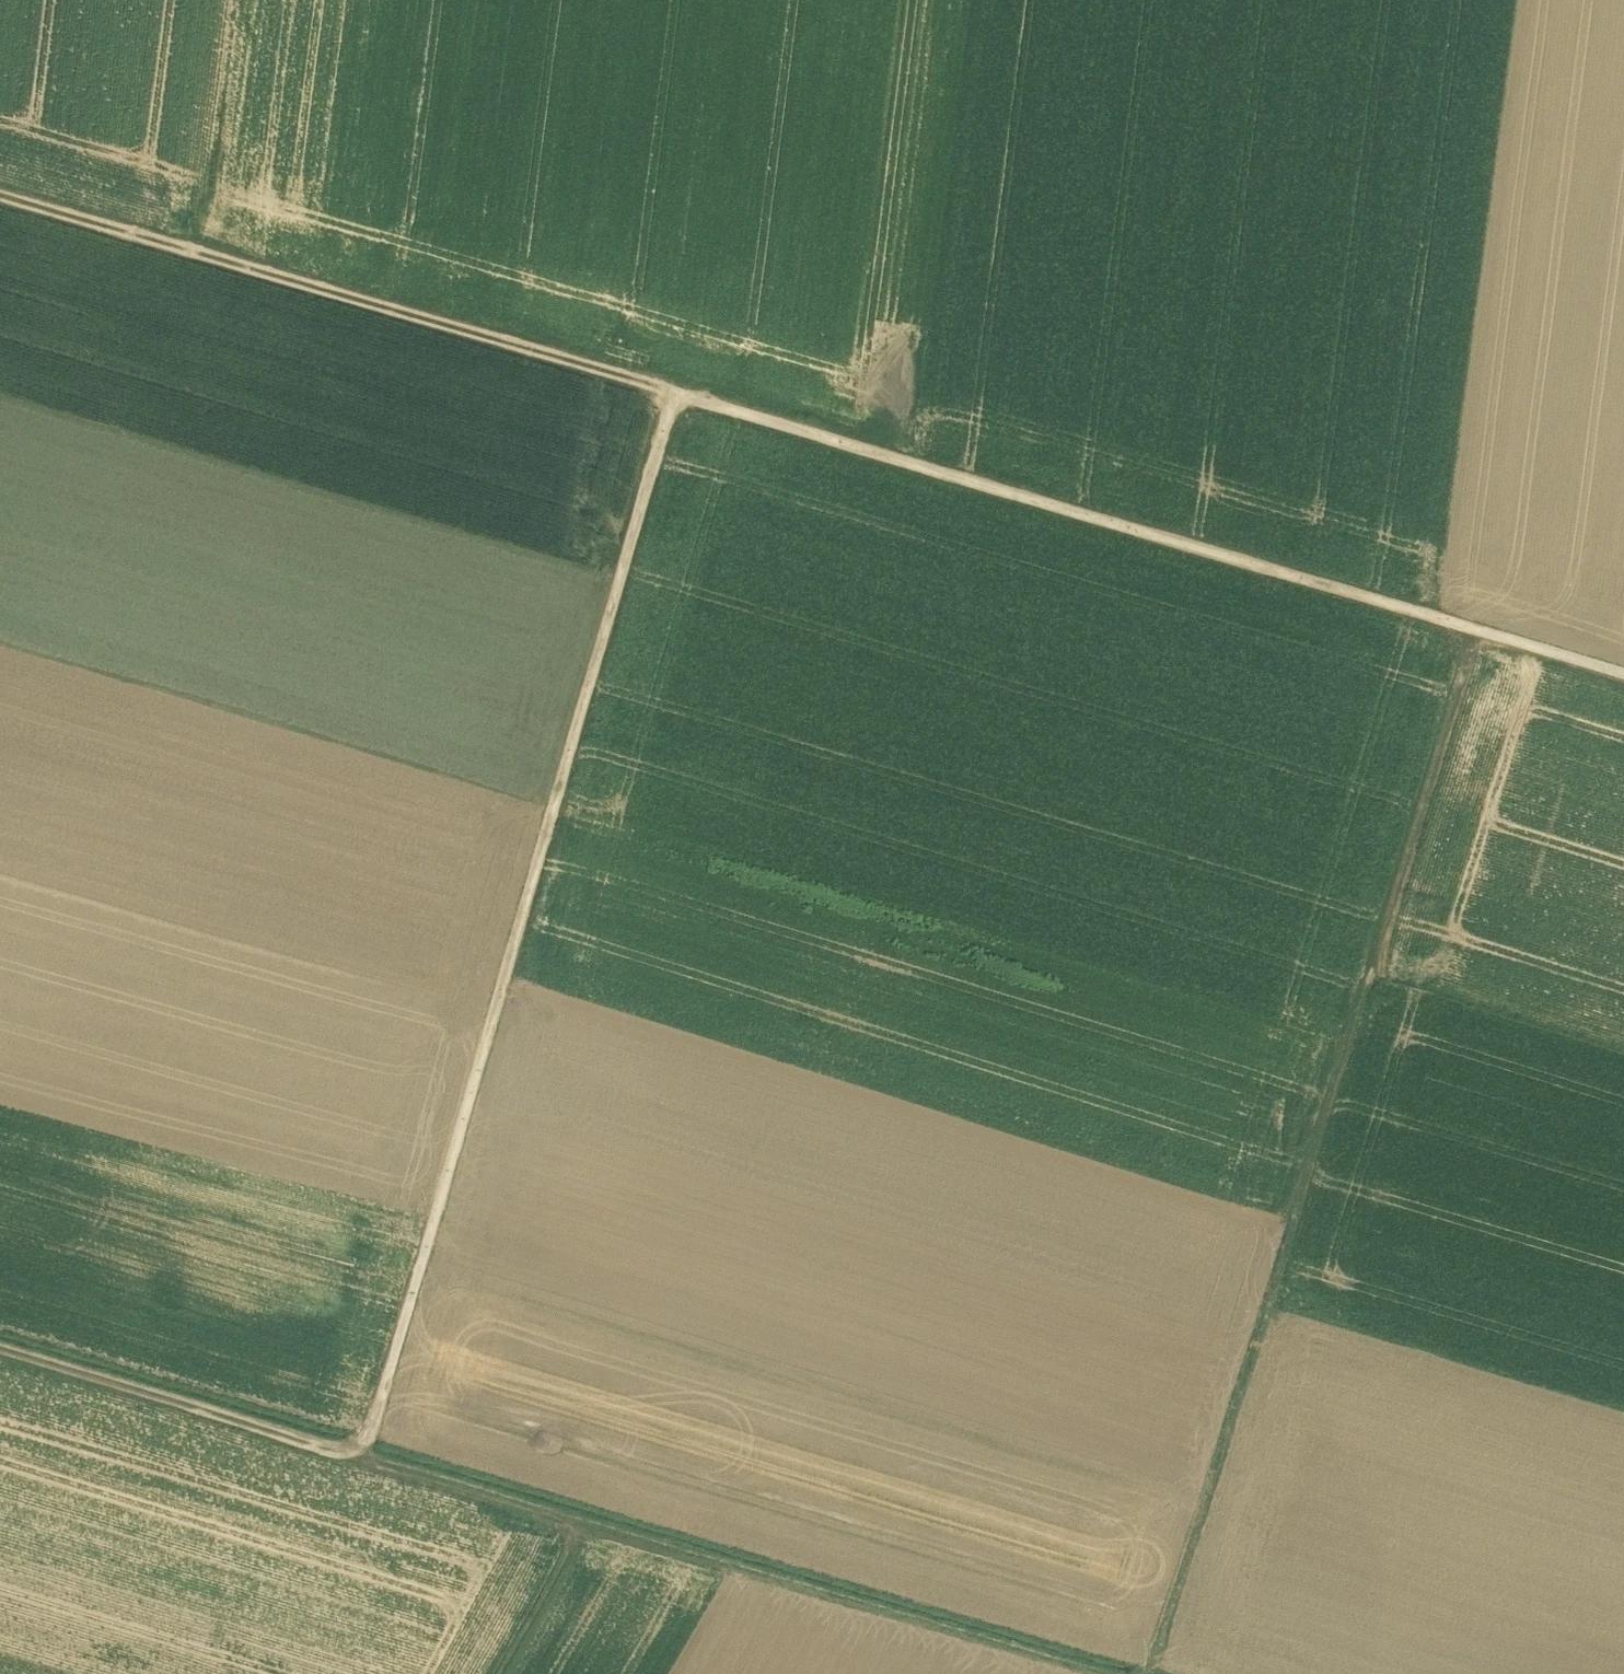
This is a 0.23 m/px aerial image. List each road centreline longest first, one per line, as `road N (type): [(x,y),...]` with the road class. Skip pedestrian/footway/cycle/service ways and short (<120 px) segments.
road 1 (track): [(693,401),(536,941),(361,1454)]
road 2 (track): [(1154,1673),(1470,629)]
road 3 (track): [(693,401),(1623,674)]
road 4 (track): [(1110,1673),(361,1454)]
road 5 (track): [(0,201),(693,401)]
road 6 (track): [(361,1454),(0,1349)]
road 7 (track): [(529,1673),(549,1642),(586,1521)]

